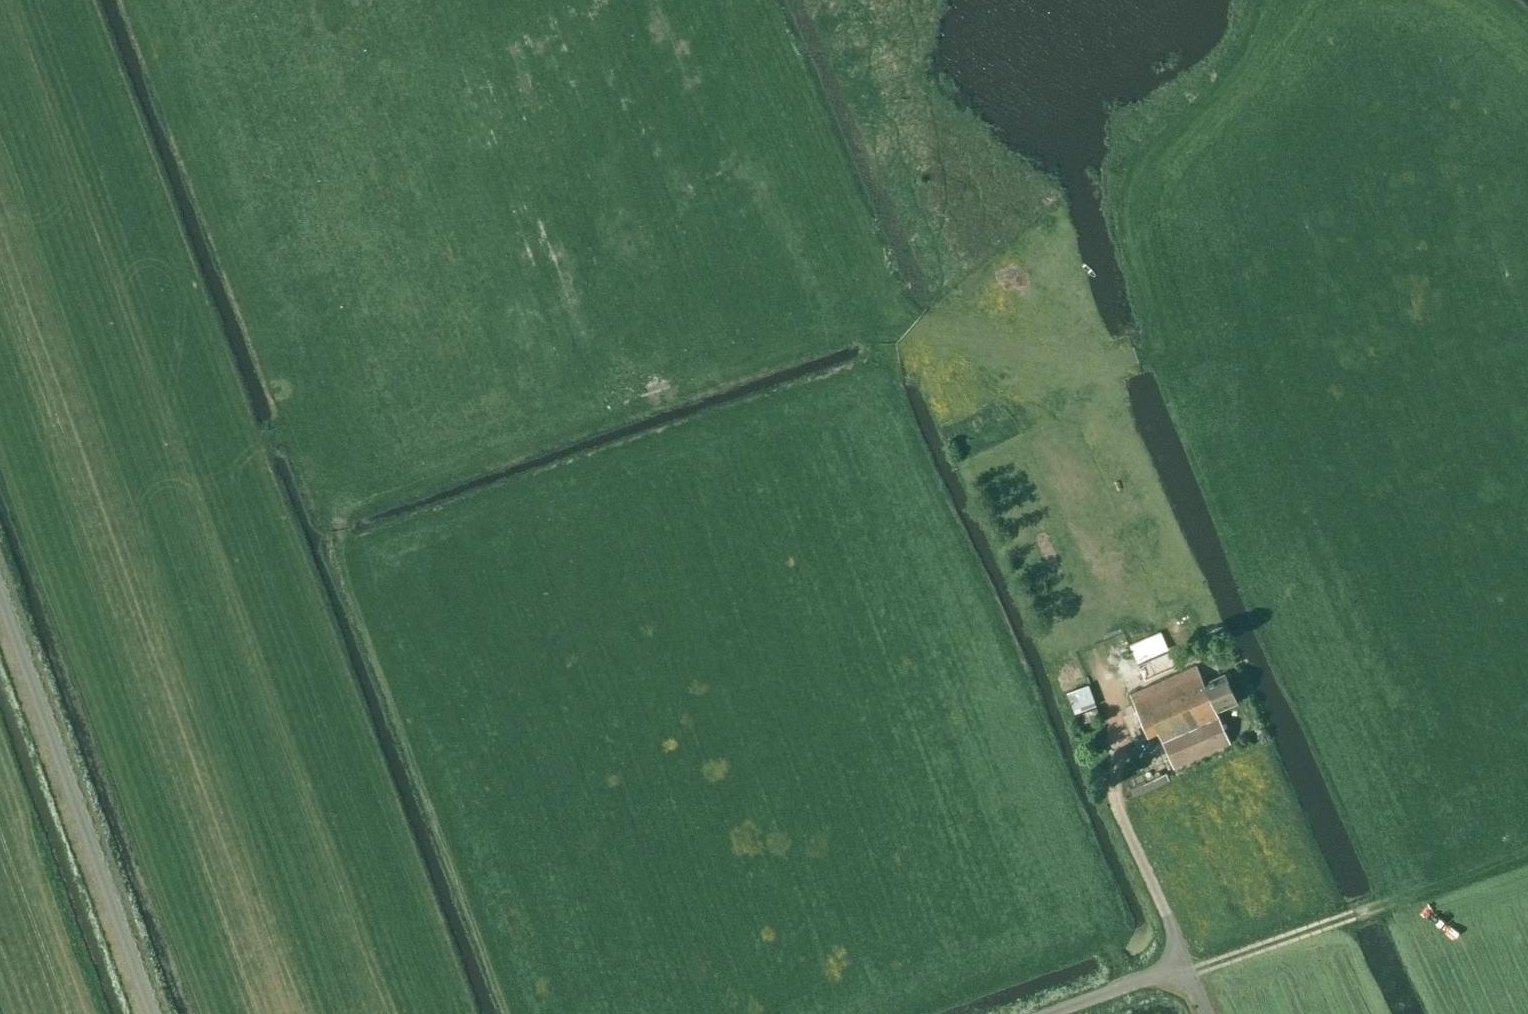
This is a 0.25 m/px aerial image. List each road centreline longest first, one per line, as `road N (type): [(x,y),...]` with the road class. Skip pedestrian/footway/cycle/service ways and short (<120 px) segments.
road 1 (unclassified): [(153,1013),(0,598)]
road 2 (unclassified): [(1206,1013),(1183,966),(1046,1013)]
road 3 (track): [(1188,974),(1342,918)]

